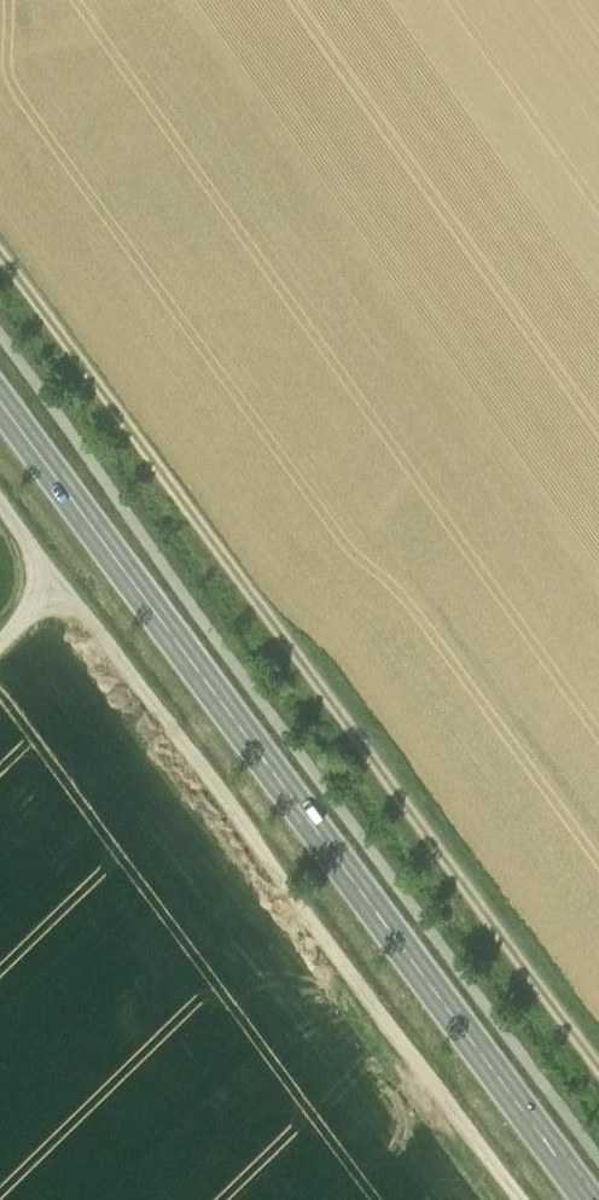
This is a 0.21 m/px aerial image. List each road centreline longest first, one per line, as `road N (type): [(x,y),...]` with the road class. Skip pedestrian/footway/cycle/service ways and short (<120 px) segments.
road 1 (track): [(0,254),(598,1062)]
road 2 (secondary): [(595,1199),(0,392)]
road 3 (track): [(0,499),(520,1199)]

